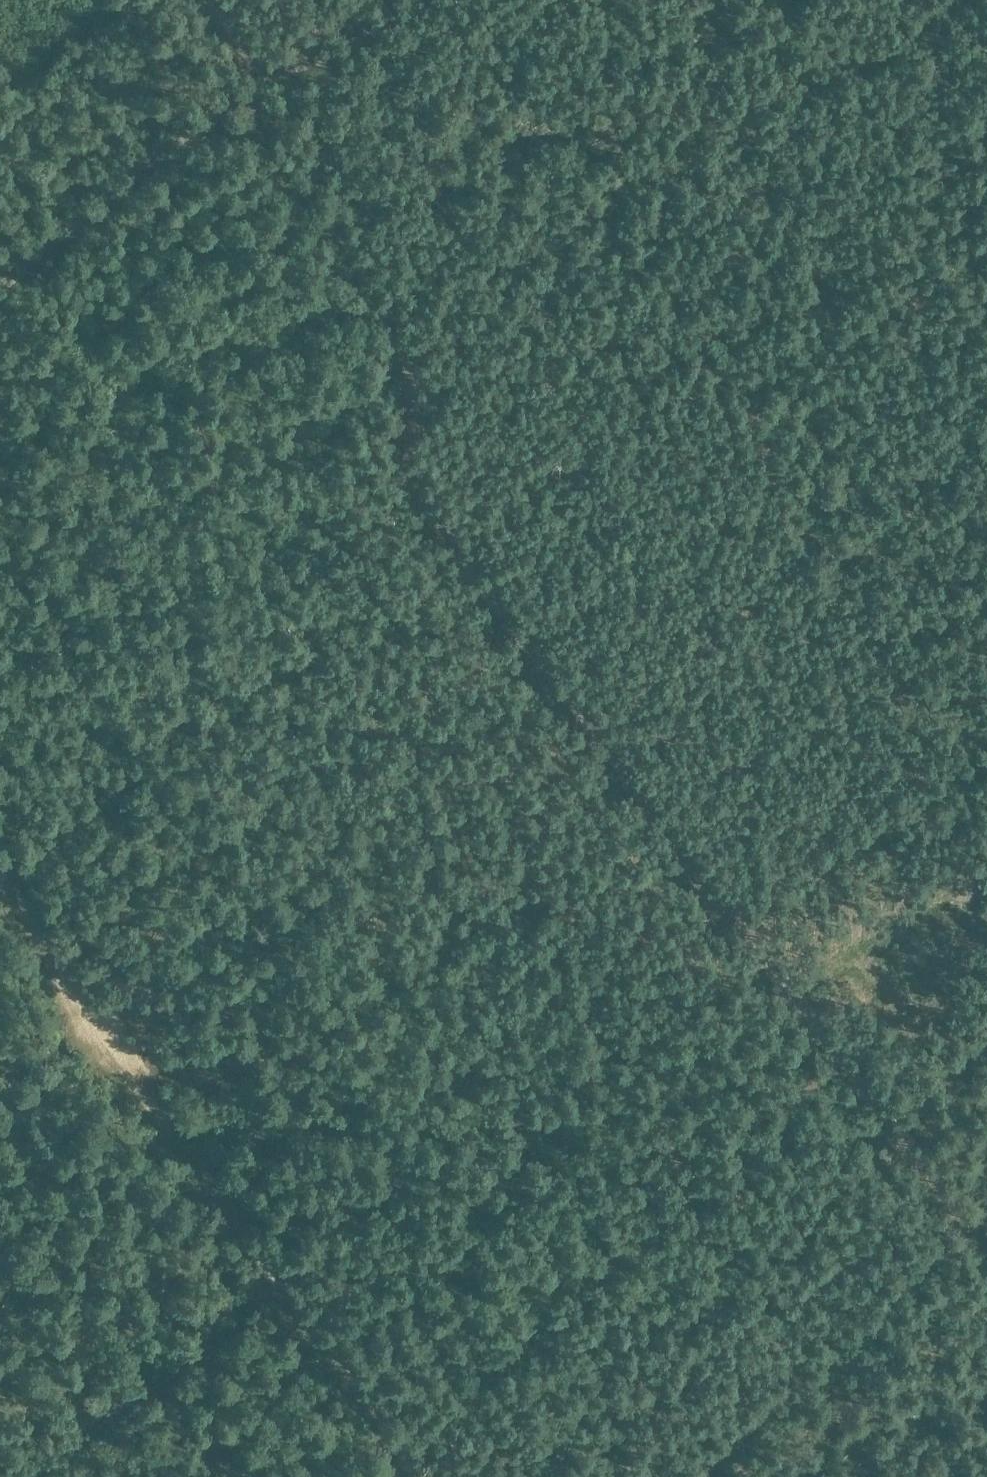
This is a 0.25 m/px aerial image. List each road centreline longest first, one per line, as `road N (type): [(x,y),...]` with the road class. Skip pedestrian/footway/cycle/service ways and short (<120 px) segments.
road 1 (track): [(986,1255),(423,501),(413,480),(404,346),(266,147),(256,78),(212,0)]
road 2 (track): [(0,878),(417,1476)]
road 3 (track): [(409,0),(350,47),(256,78),(0,292)]
road 4 (track): [(695,1476),(967,1229)]

